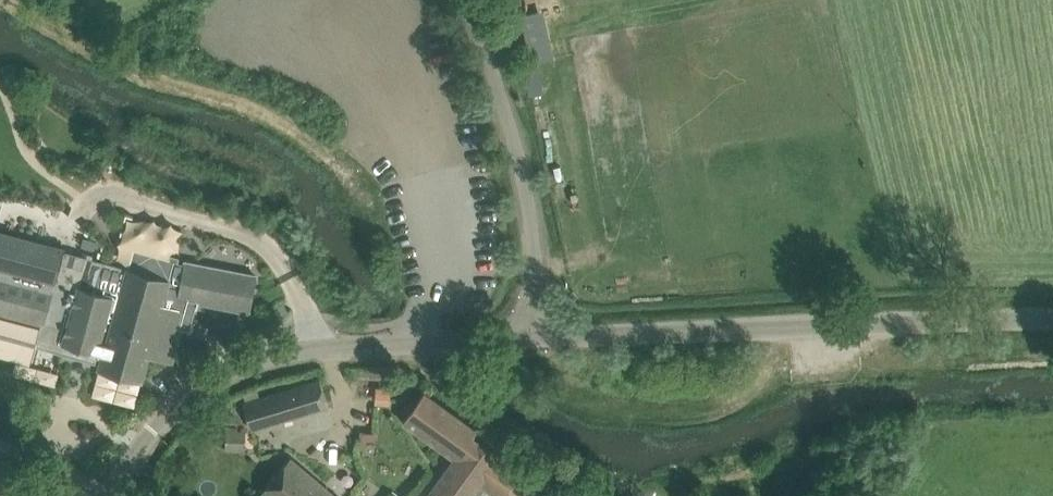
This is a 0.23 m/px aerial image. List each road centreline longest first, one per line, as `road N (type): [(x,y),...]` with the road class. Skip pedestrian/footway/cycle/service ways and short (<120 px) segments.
road 1 (unclassified): [(534,332),(1052,311)]
road 2 (unclassified): [(107,495),(138,442),(222,372),(310,347),(534,332)]
road 3 (unclassified): [(534,332),(526,195),(466,0)]

